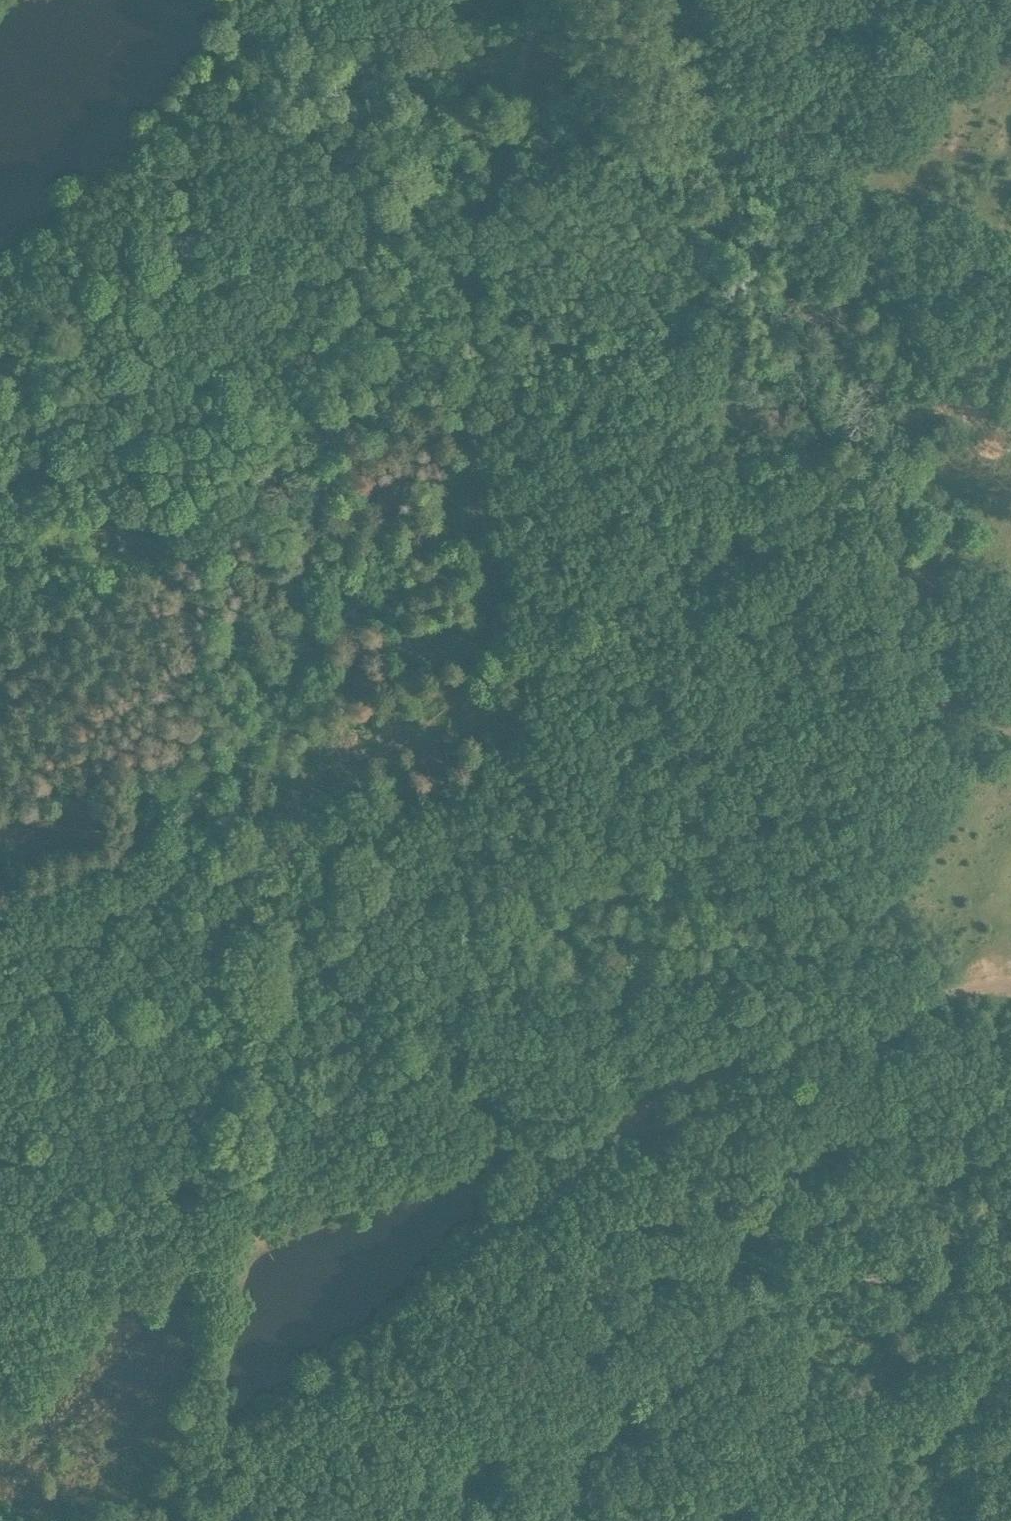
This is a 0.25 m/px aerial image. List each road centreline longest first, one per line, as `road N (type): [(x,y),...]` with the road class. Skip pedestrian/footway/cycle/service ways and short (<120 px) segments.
road 1 (track): [(542,0),(477,230),(471,500),(503,760),(407,908),(332,1108),(250,1209),(241,1256),(45,1250),(0,1261)]

